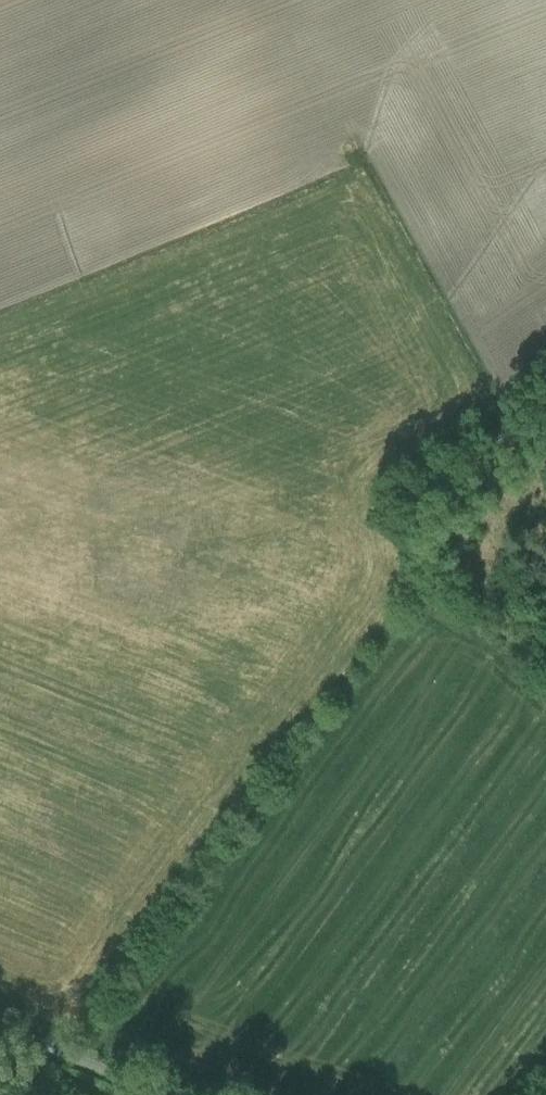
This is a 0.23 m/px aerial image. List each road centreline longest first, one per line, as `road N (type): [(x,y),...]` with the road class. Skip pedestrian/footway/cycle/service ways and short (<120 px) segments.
road 1 (unclassified): [(163,1094),(0,1029)]

